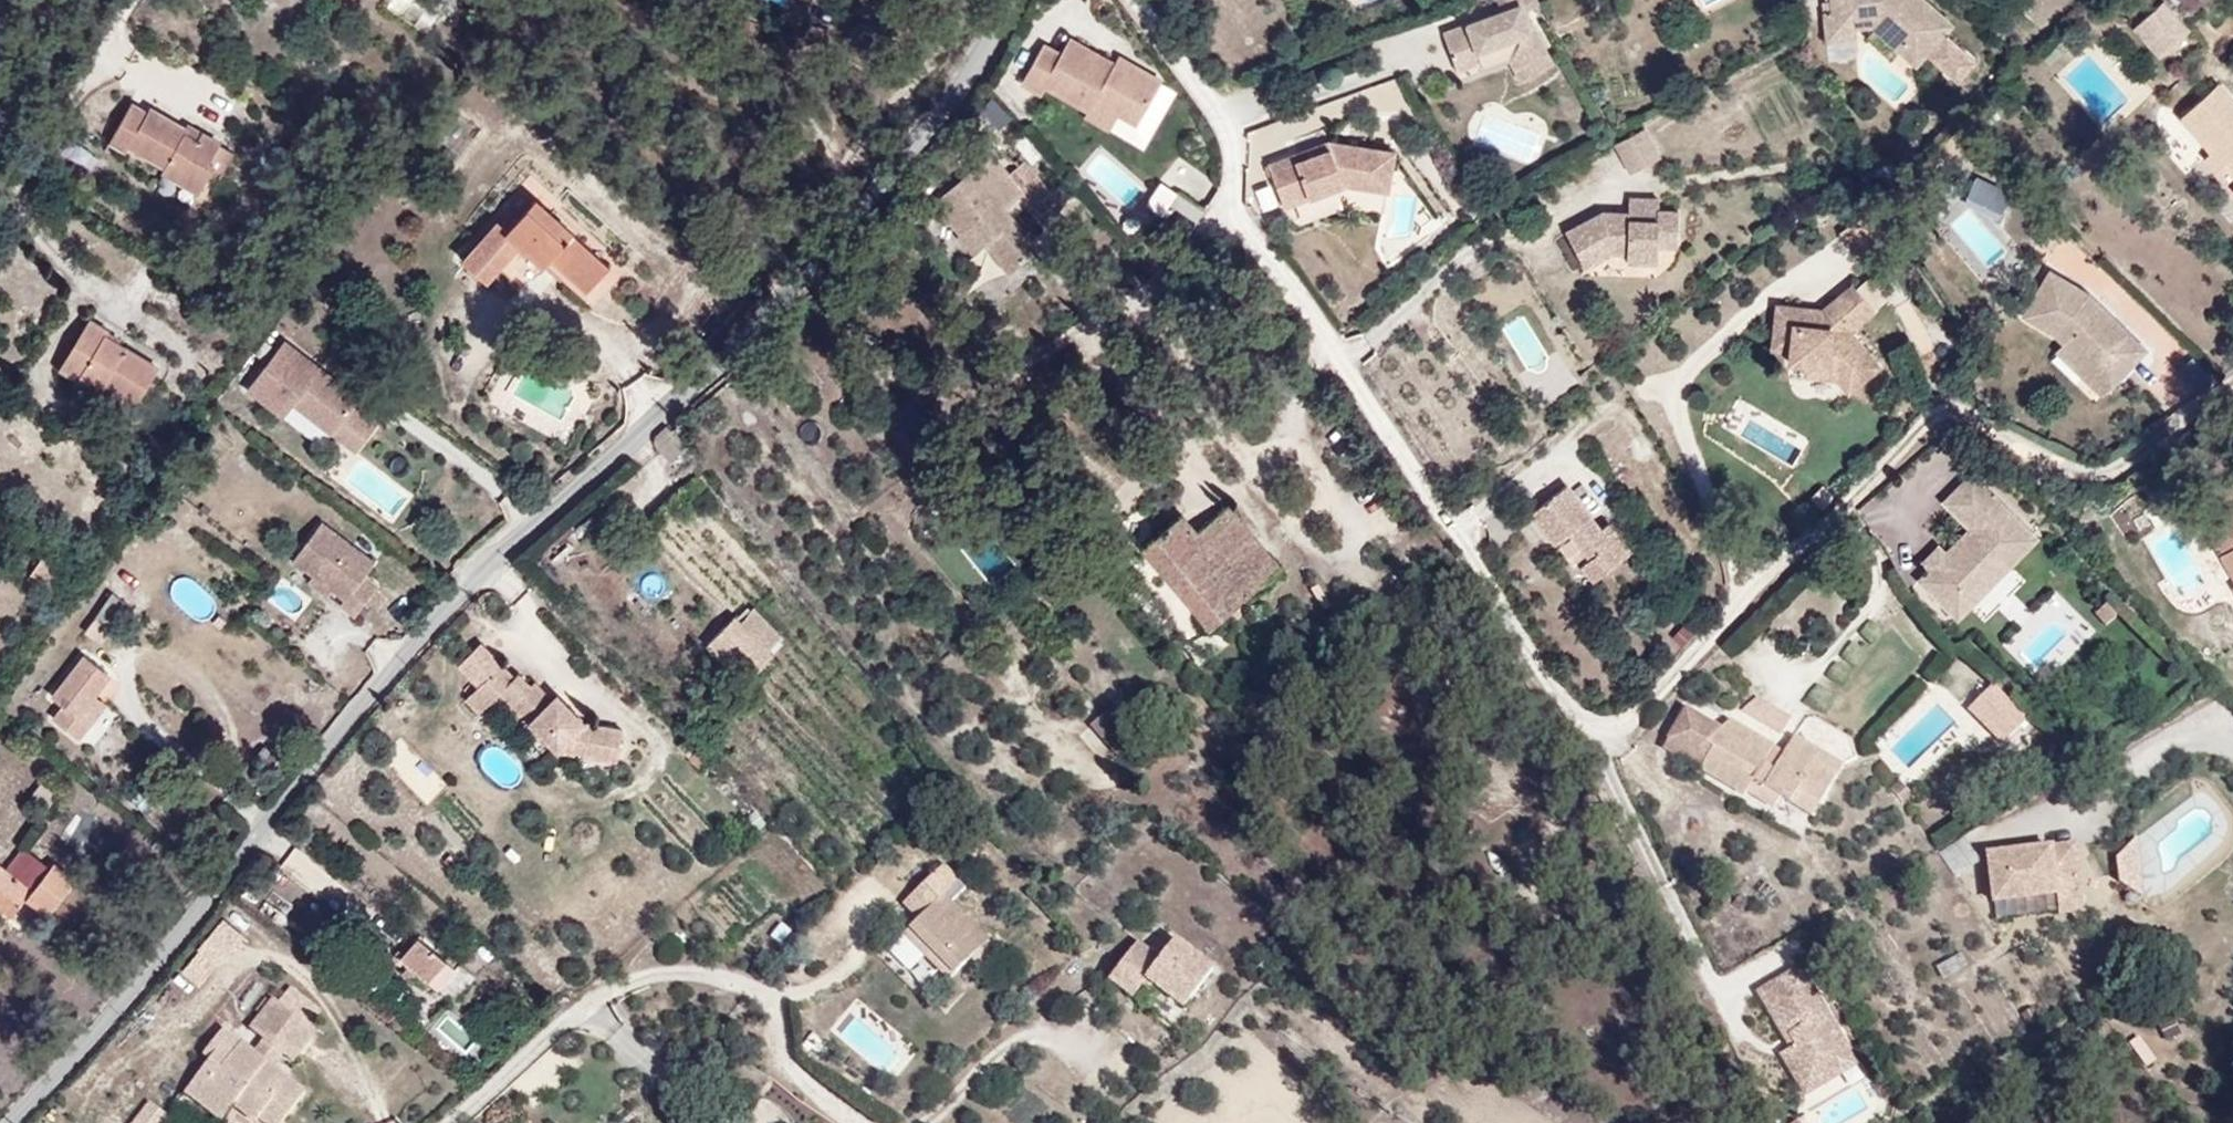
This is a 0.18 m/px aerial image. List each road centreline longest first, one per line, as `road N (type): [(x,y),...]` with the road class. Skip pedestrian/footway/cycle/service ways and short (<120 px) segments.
road 1 (unclassified): [(1008,0),(976,65),(805,282),(450,604),(220,885),(9,1122)]

